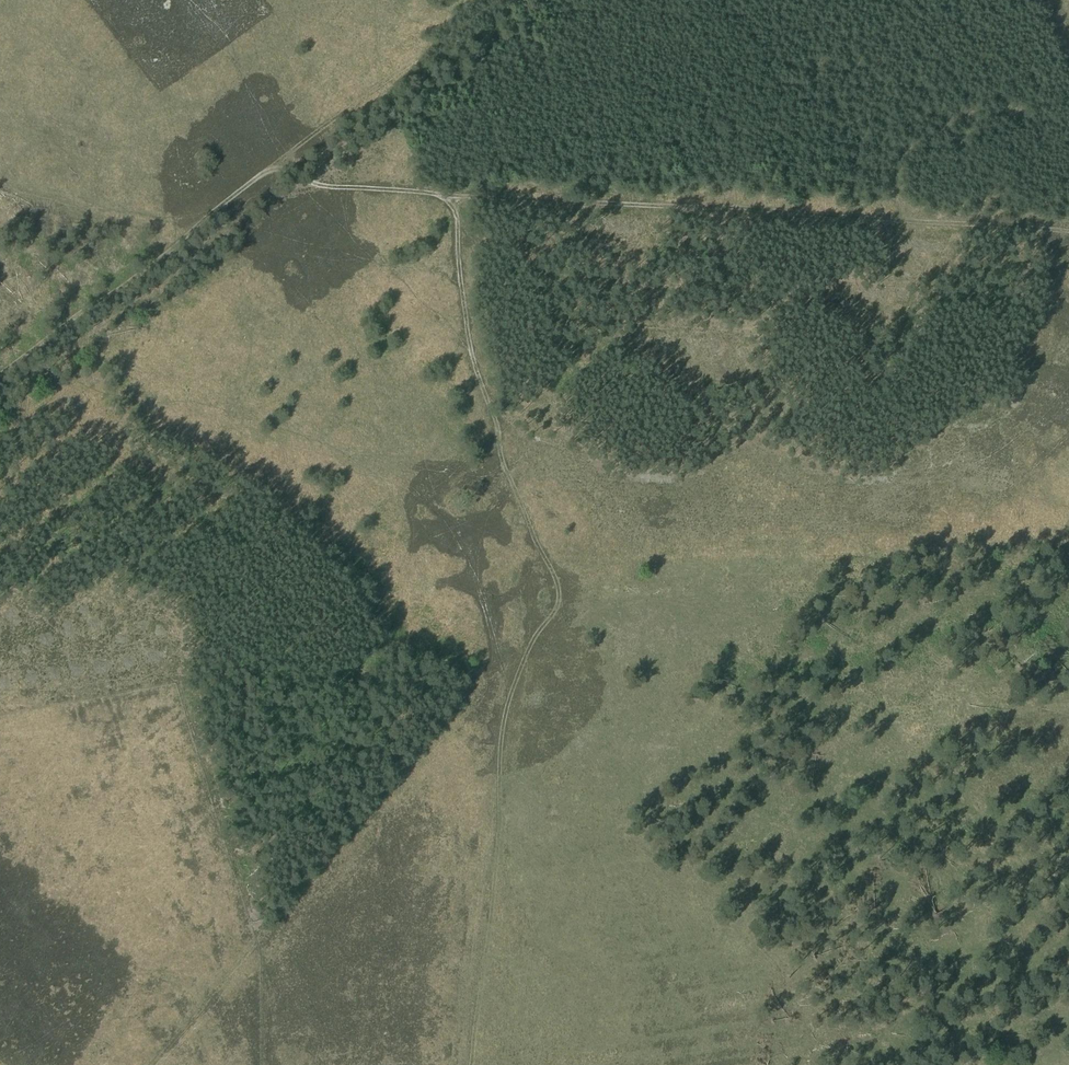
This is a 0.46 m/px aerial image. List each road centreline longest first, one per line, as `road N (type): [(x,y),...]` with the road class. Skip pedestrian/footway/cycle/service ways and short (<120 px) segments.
road 1 (track): [(0,375),(282,159),(326,187),(1068,231)]
road 2 (track): [(453,197),(476,370),(559,602),(524,659),(501,727),(498,837),(472,1064)]
road 3 (track): [(500,0),(282,159)]

